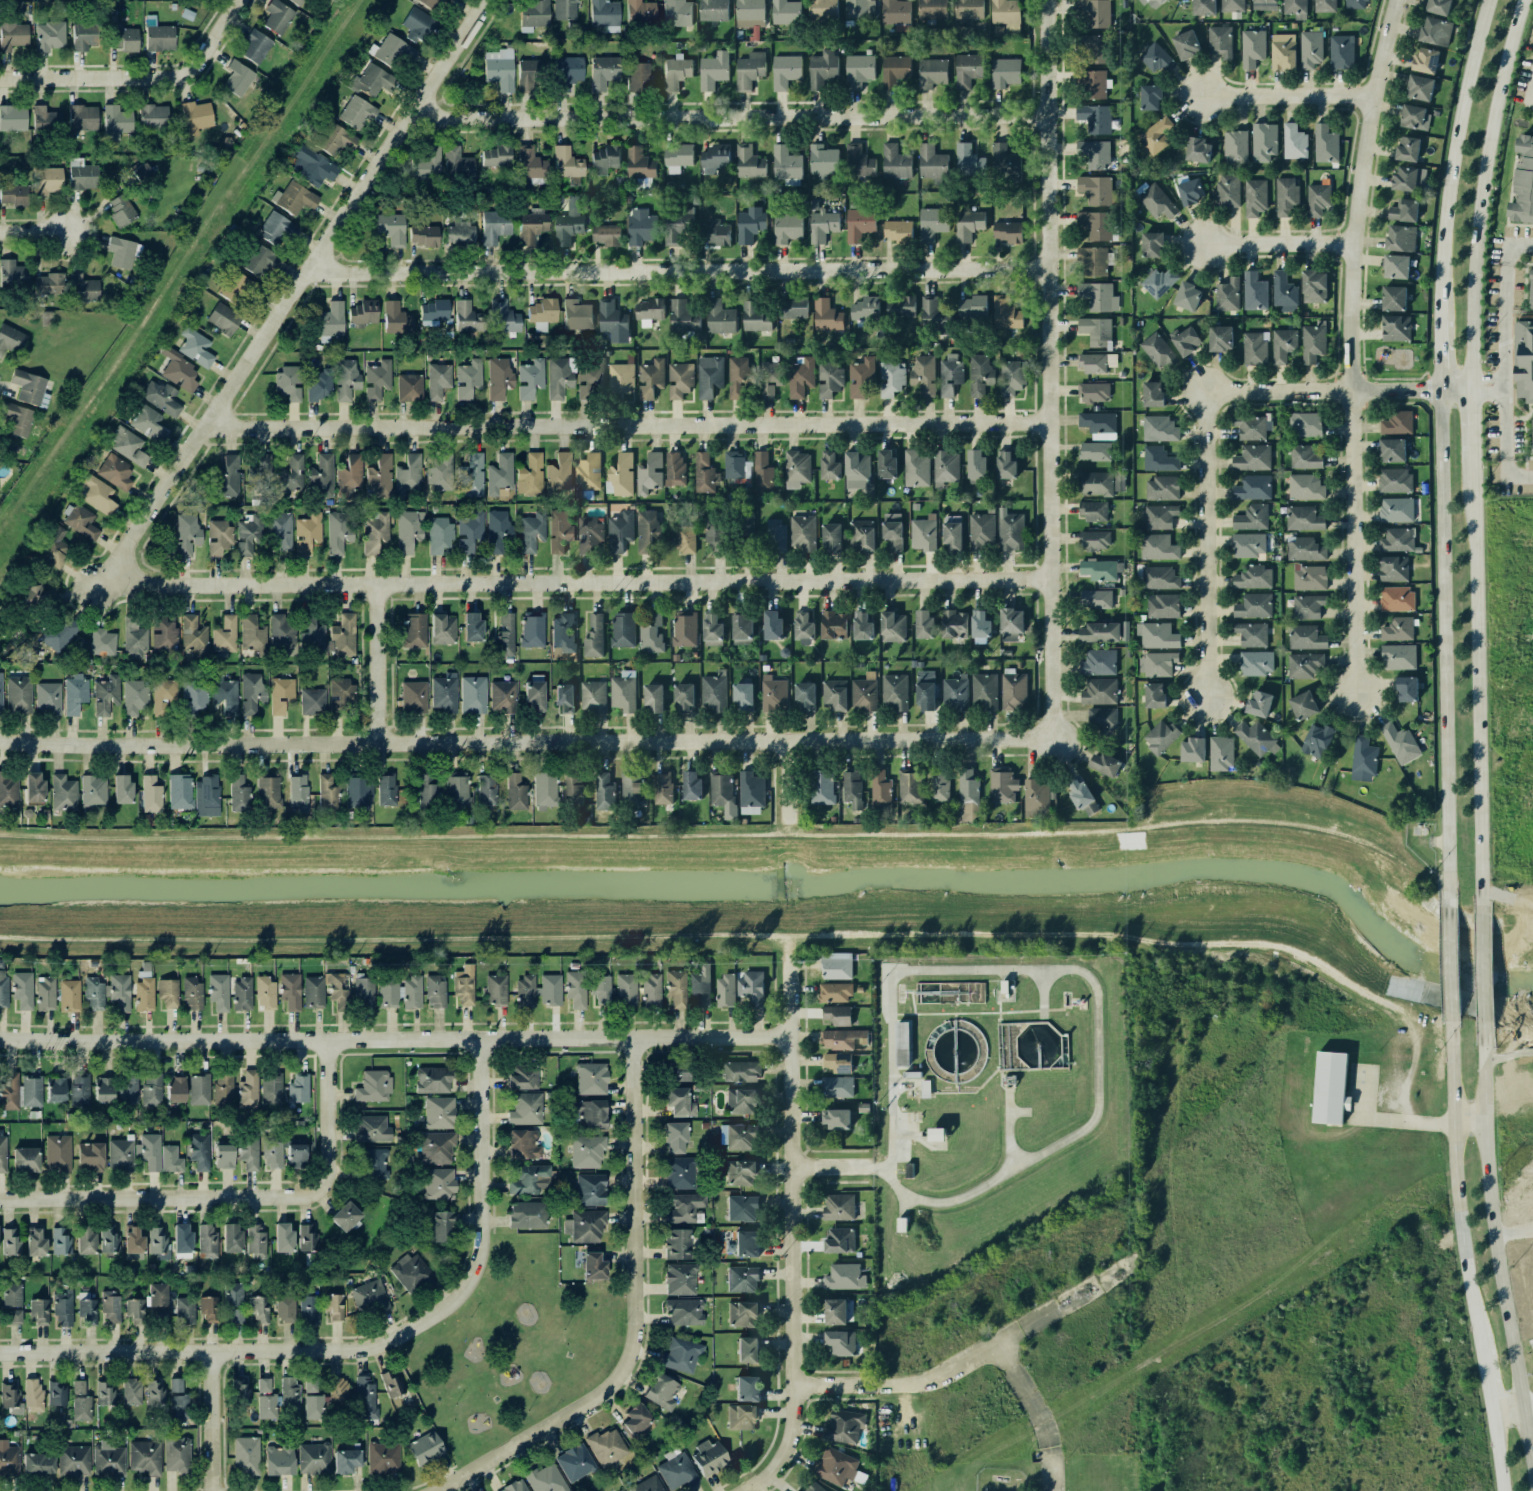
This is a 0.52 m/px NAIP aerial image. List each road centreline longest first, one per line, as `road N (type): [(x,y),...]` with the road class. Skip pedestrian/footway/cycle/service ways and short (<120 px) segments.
road 1 (residential): [(0,741),(1051,737)]
road 2 (residential): [(1047,578),(152,584),(125,569)]
road 3 (secondary): [(1488,0),(1458,117),(1441,243),(1447,898)]
road 4 (residential): [(202,428),(1047,421)]
road 5 (residential): [(0,1039),(788,1036)]
road 6 (residential): [(1051,737),(1043,0)]
road 7 (residential): [(309,270),(1045,267)]
road 8 (residential): [(1355,693),(1350,287),(1364,144),(1395,0)]
road 9 (residential): [(125,569),(129,538),(488,0)]
road 10 (residential): [(408,117),(1044,113)]
road 11 (residential): [(1207,697),(1205,393),(1472,388)]
road 12 (residential): [(787,956),(798,1419),(778,1468),(749,1490)]
road 13 (residential): [(0,1354),(375,1348),(441,1311),(472,1275)]
road 14 (residential): [(0,1196),(316,1192),(333,1166),(333,1040)]
road 15 (secondary): [(1480,904),(1473,448)]
road 16 (secondary): [(1532,1484),(1493,1239),(1484,1042)]
road 17 (residential): [(798,1386),(931,1383),(1128,1270)]
road 18 (residential): [(617,1385),(634,1363),(643,1327),(641,1038)]
road 19 (secondary): [(1449,1021),(1455,1196),(1478,1343)]
road 20 (residential): [(244,0),(186,73),(0,77)]
road 21 (secondary): [(1474,248),(1491,122),(1522,0)]
road 22 (residential): [(472,1275),(481,1242),(480,1039)]
road 23 (residential): [(445,1490),(617,1385)]
road 24 (residential): [(1202,96),(1373,97)]
road 25 (residential): [(378,743),(376,583)]
road 26 (residential): [(1203,244),(1353,243)]
road 27 (secondary): [(1472,388),(1474,248)]
road 28 (secondary): [(1484,1042),(1480,904)]
road 29 (residential): [(220,1490),(219,1352)]
road 30 (secondary): [(1447,898),(1449,1021)]

